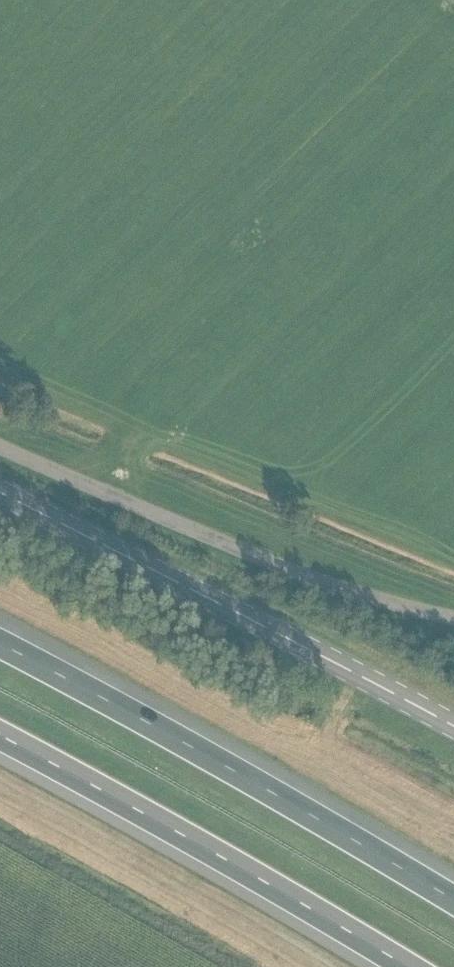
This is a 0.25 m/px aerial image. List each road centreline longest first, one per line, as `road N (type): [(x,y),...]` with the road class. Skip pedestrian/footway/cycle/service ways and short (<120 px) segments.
road 1 (motorway): [(453,900),(0,644)]
road 2 (tertiary): [(453,725),(0,492)]
road 3 (unclassified): [(453,619),(381,602),(229,547),(0,446)]
road 4 (motorway): [(0,736),(405,966)]

